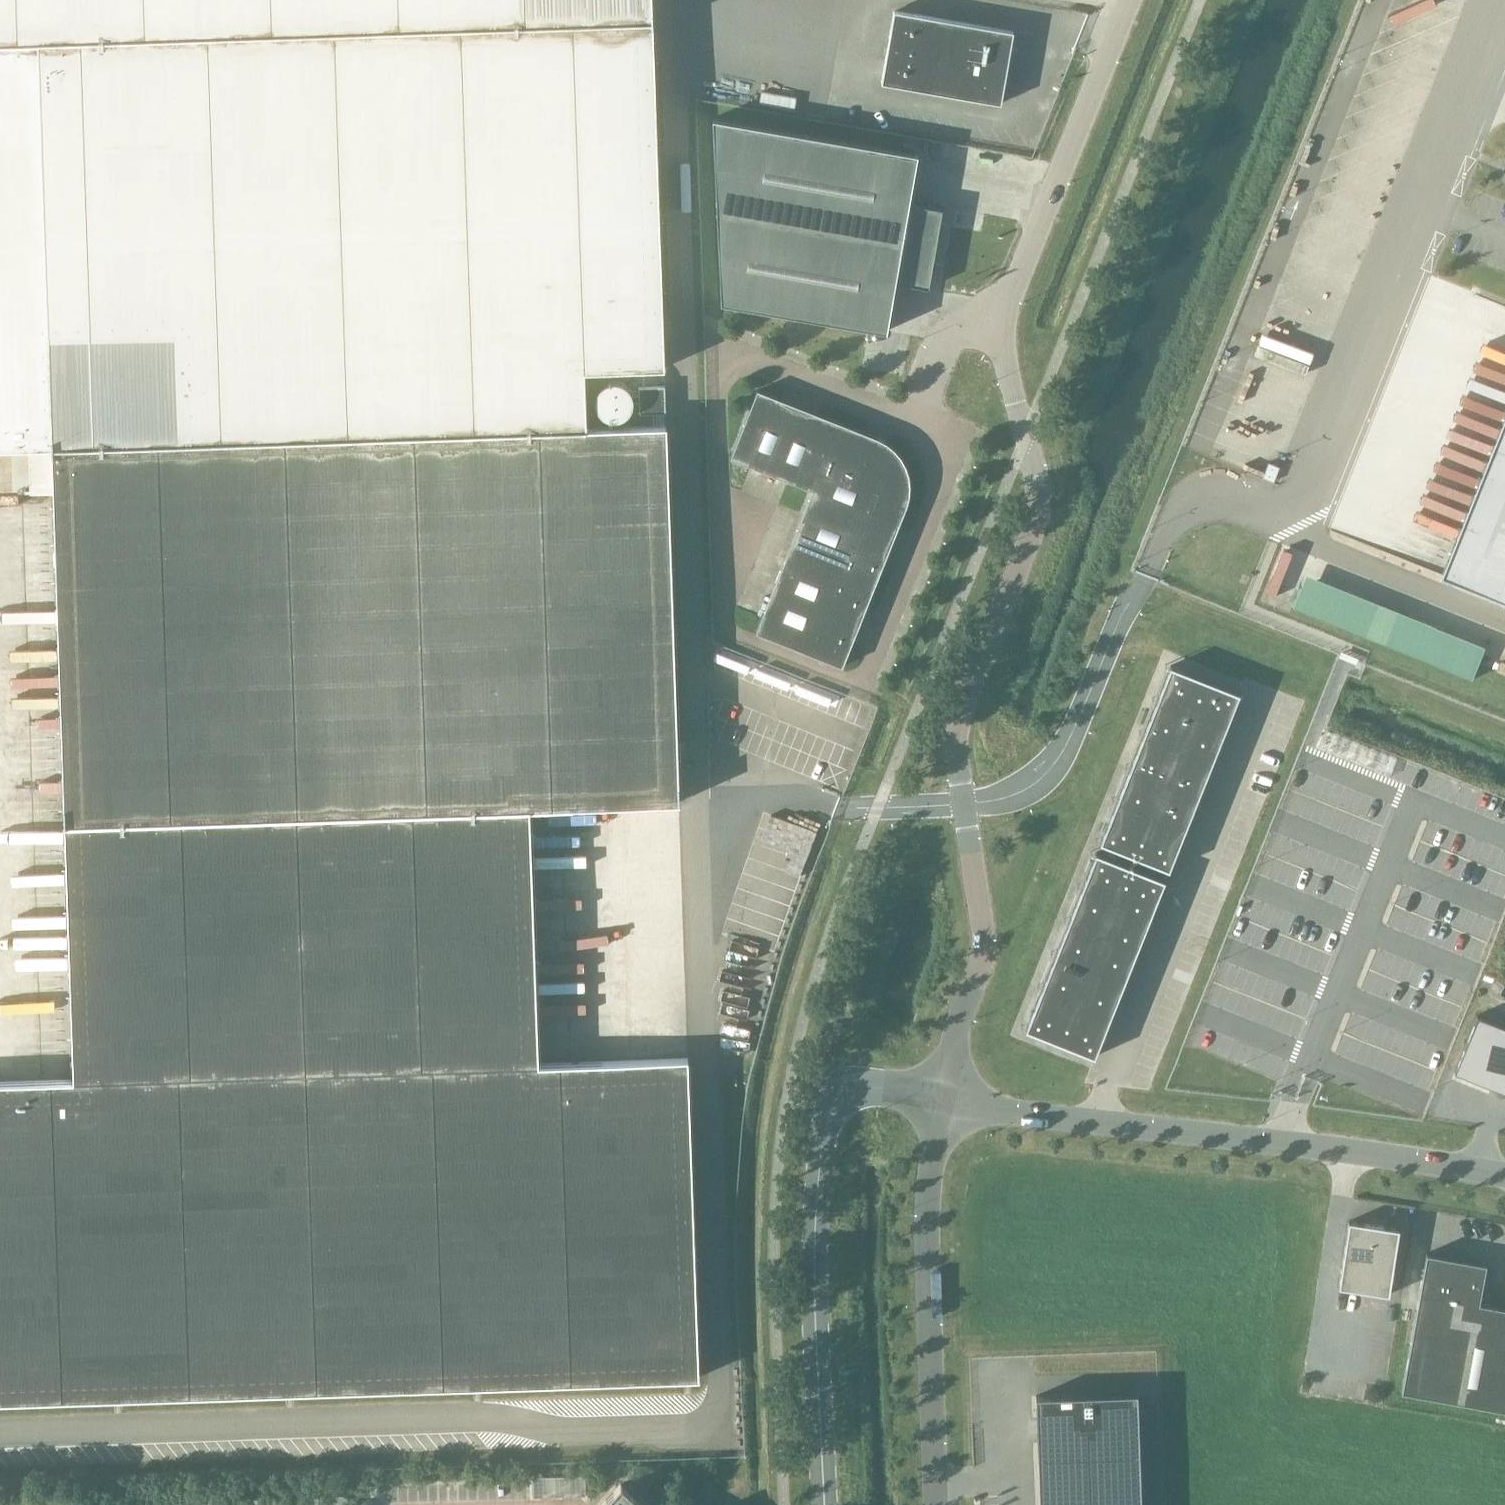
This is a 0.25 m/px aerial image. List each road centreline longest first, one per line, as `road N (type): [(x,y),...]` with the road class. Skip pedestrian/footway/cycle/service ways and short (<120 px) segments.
road 1 (unclassified): [(1000,316),(1038,502),(955,734),(984,949),(942,1097)]
road 2 (unclassified): [(942,1097),(1504,1174)]
road 3 (unclassified): [(824,1504),(815,1246),(826,1123),(839,1096),(856,1087),(942,1097)]
road 4 (unclassified): [(935,1504),(926,1226),(942,1097)]
road 5 (unclassified): [(1000,316),(1128,0)]
road 6 (unclassified): [(921,399),(946,341),(1000,316)]

